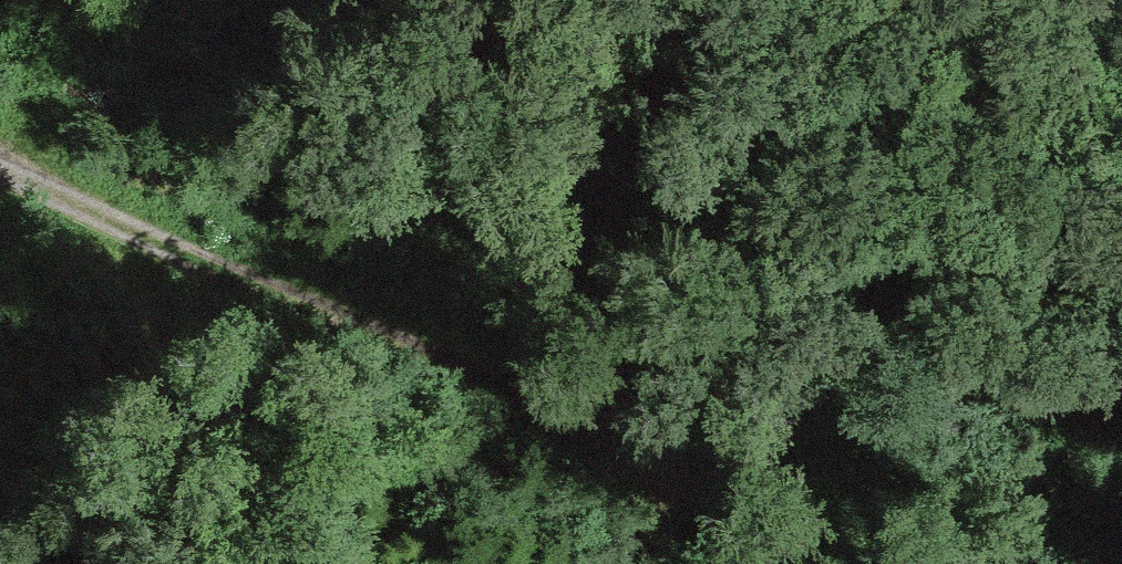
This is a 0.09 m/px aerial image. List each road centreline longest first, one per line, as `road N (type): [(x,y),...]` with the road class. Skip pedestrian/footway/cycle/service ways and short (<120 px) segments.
road 1 (track): [(0,166),(647,455),(849,563)]
road 2 (track): [(647,455),(634,390),(501,238),(420,117),(325,0)]

